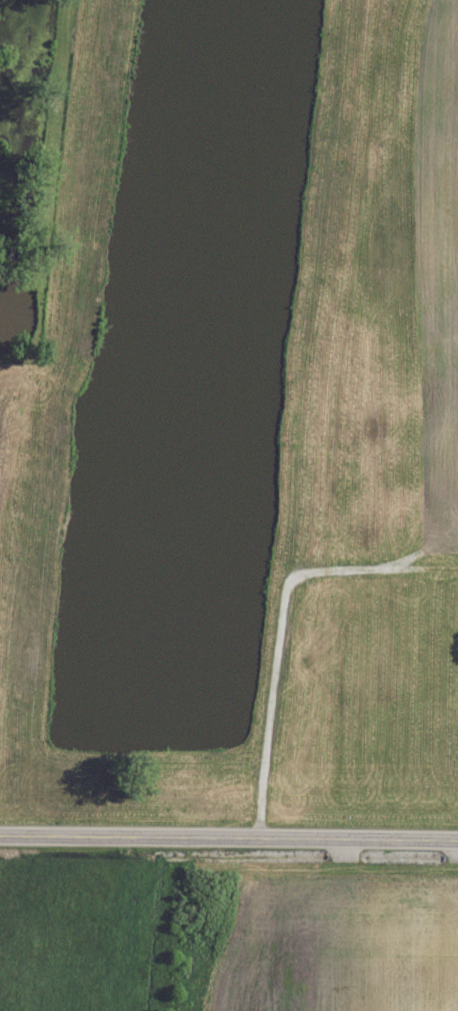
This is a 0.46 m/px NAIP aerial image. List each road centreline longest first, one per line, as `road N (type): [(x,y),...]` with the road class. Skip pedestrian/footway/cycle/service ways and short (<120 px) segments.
road 1 (tertiary): [(0,835),(457,840)]

